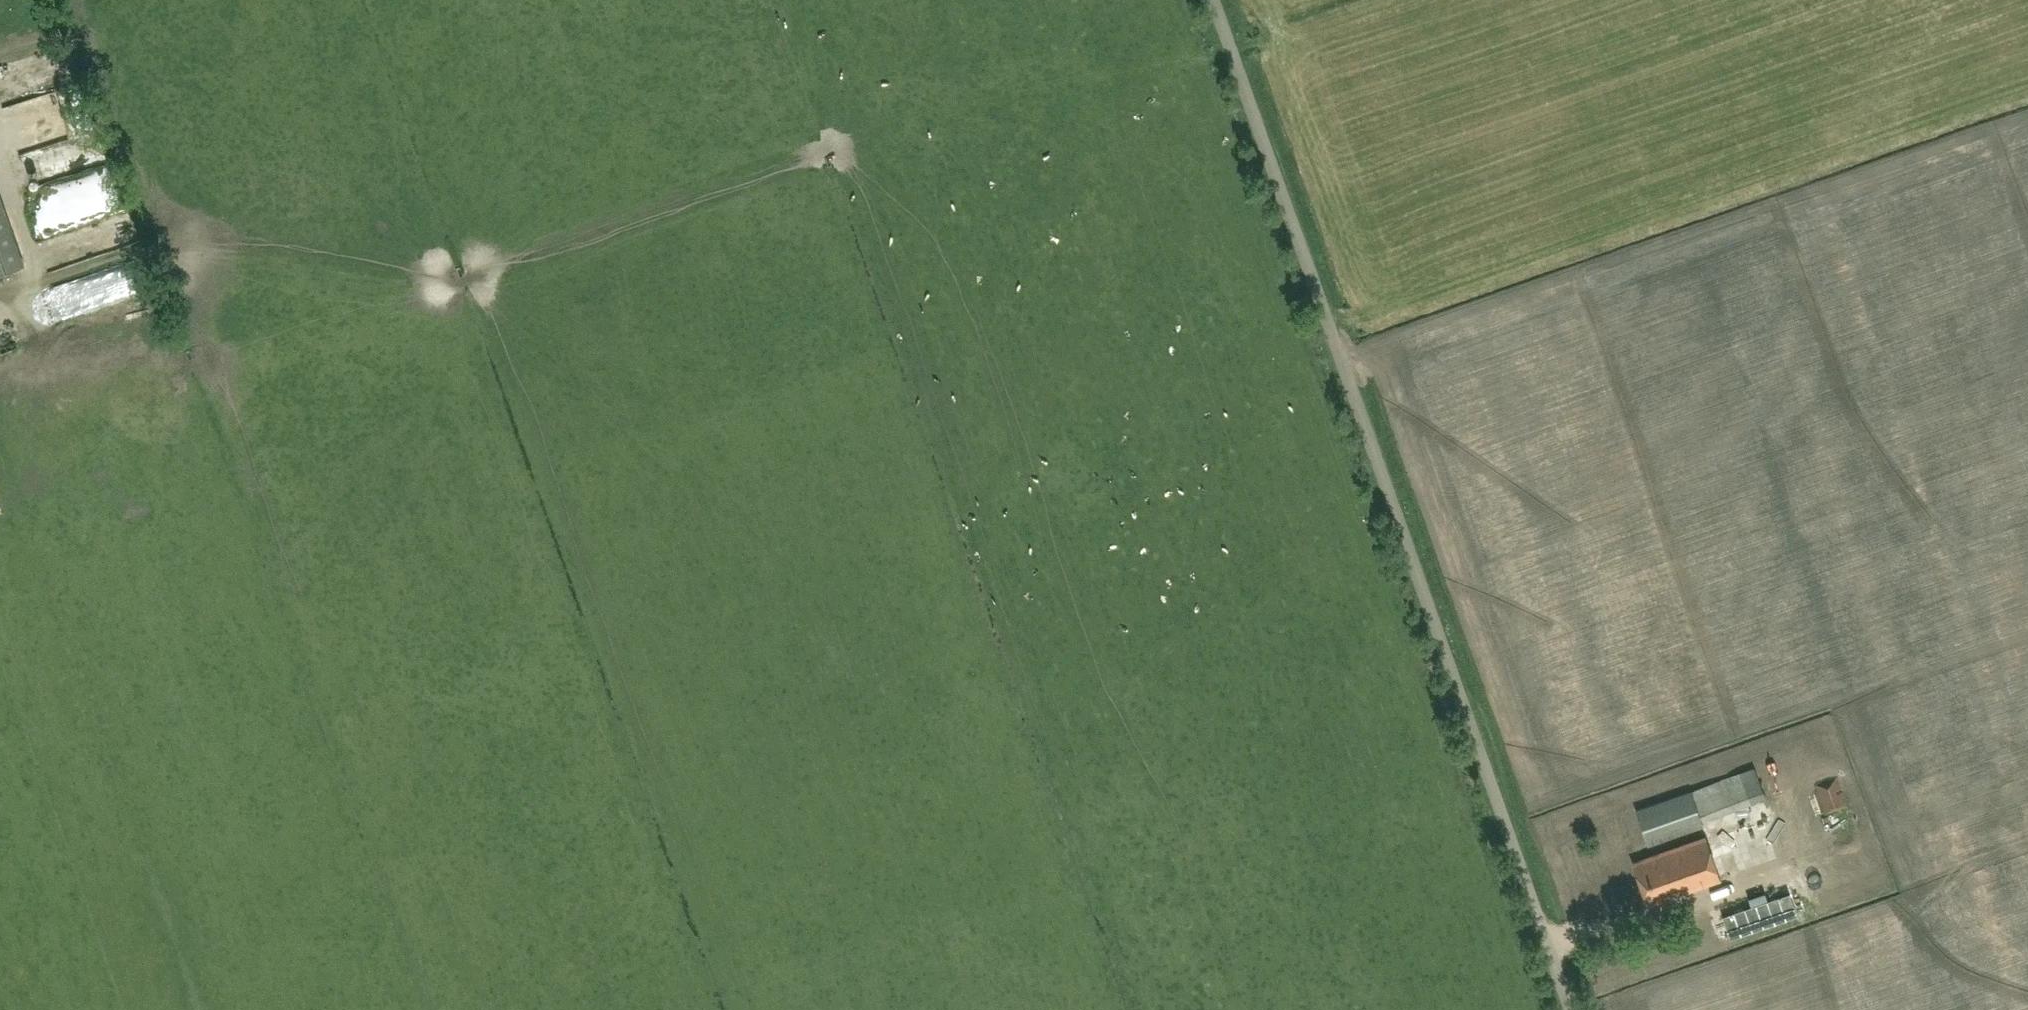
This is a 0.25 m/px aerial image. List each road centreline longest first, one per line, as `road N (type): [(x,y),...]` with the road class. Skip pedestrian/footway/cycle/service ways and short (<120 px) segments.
road 1 (unclassified): [(1580,1009),(1219,0)]

